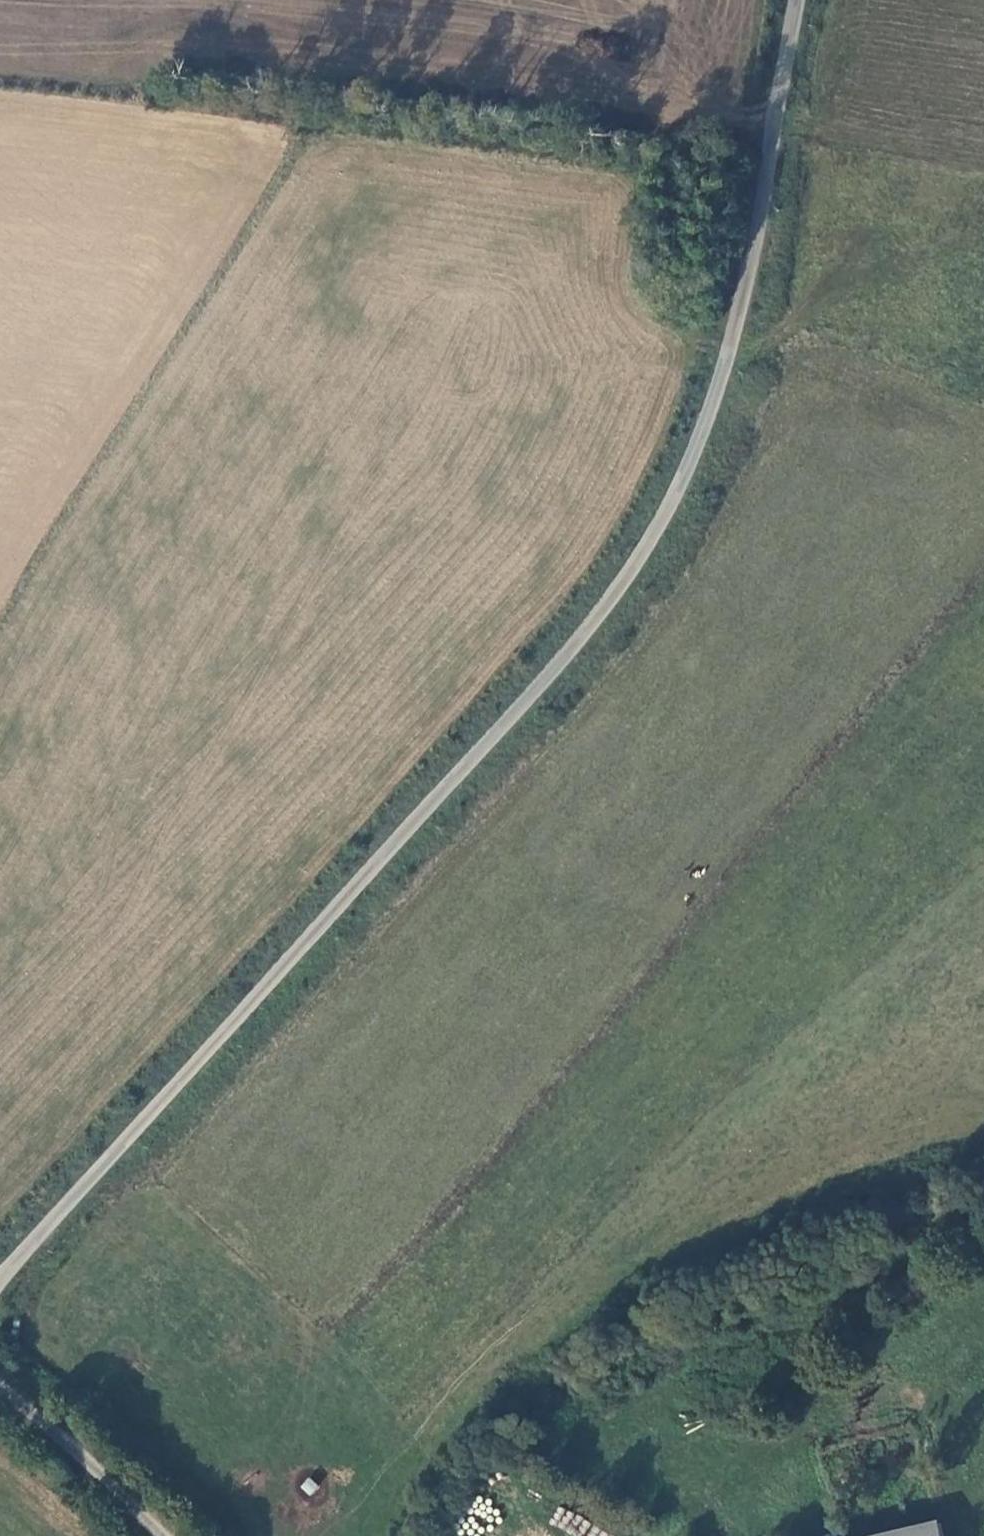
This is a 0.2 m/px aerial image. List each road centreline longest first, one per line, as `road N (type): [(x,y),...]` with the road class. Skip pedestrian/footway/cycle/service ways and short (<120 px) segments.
road 1 (unclassified): [(795,0),(745,277),(707,422),(659,526),(588,630),(0,1276)]
road 2 (unclassified): [(0,1380),(163,1535)]

